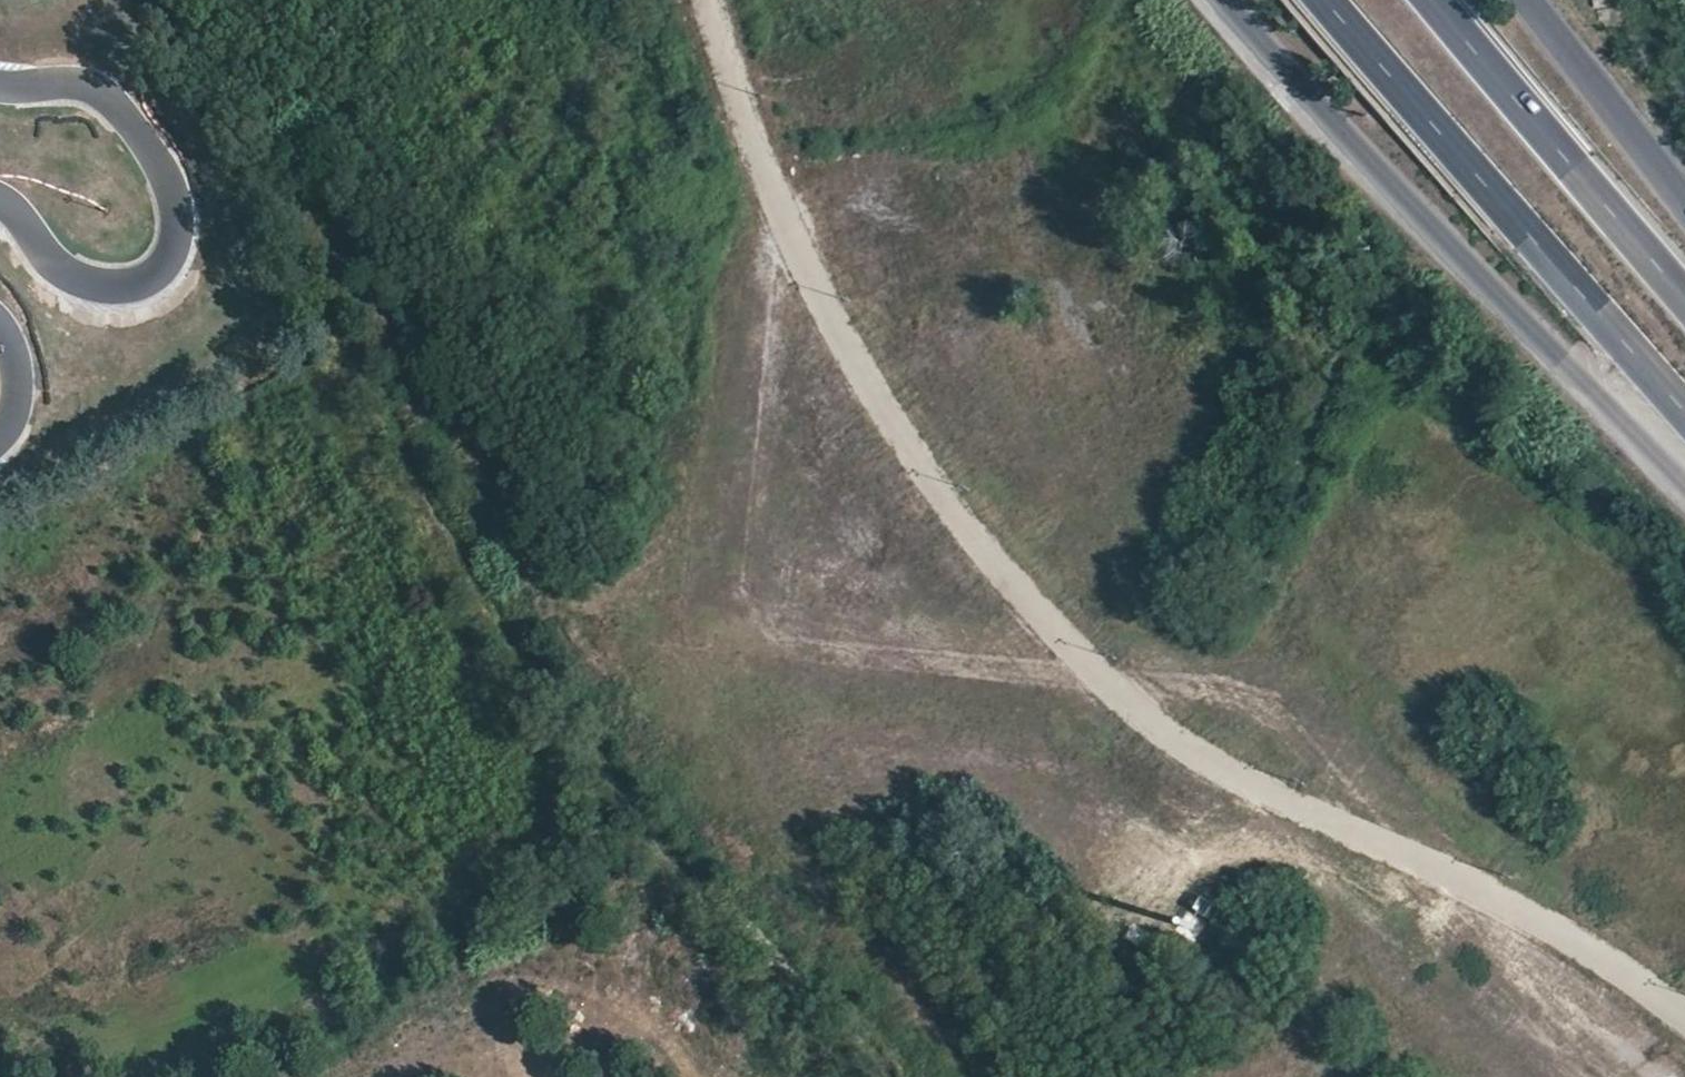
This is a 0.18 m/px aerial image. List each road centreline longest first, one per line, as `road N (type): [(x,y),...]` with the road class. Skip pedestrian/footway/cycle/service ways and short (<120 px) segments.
road 1 (secondary): [(1230,0),(1684,480)]
road 2 (trunk): [(1332,0),(1684,404)]
road 3 (trunk): [(1684,294),(1434,0)]
road 4 (secondary): [(1684,202),(1532,0)]

